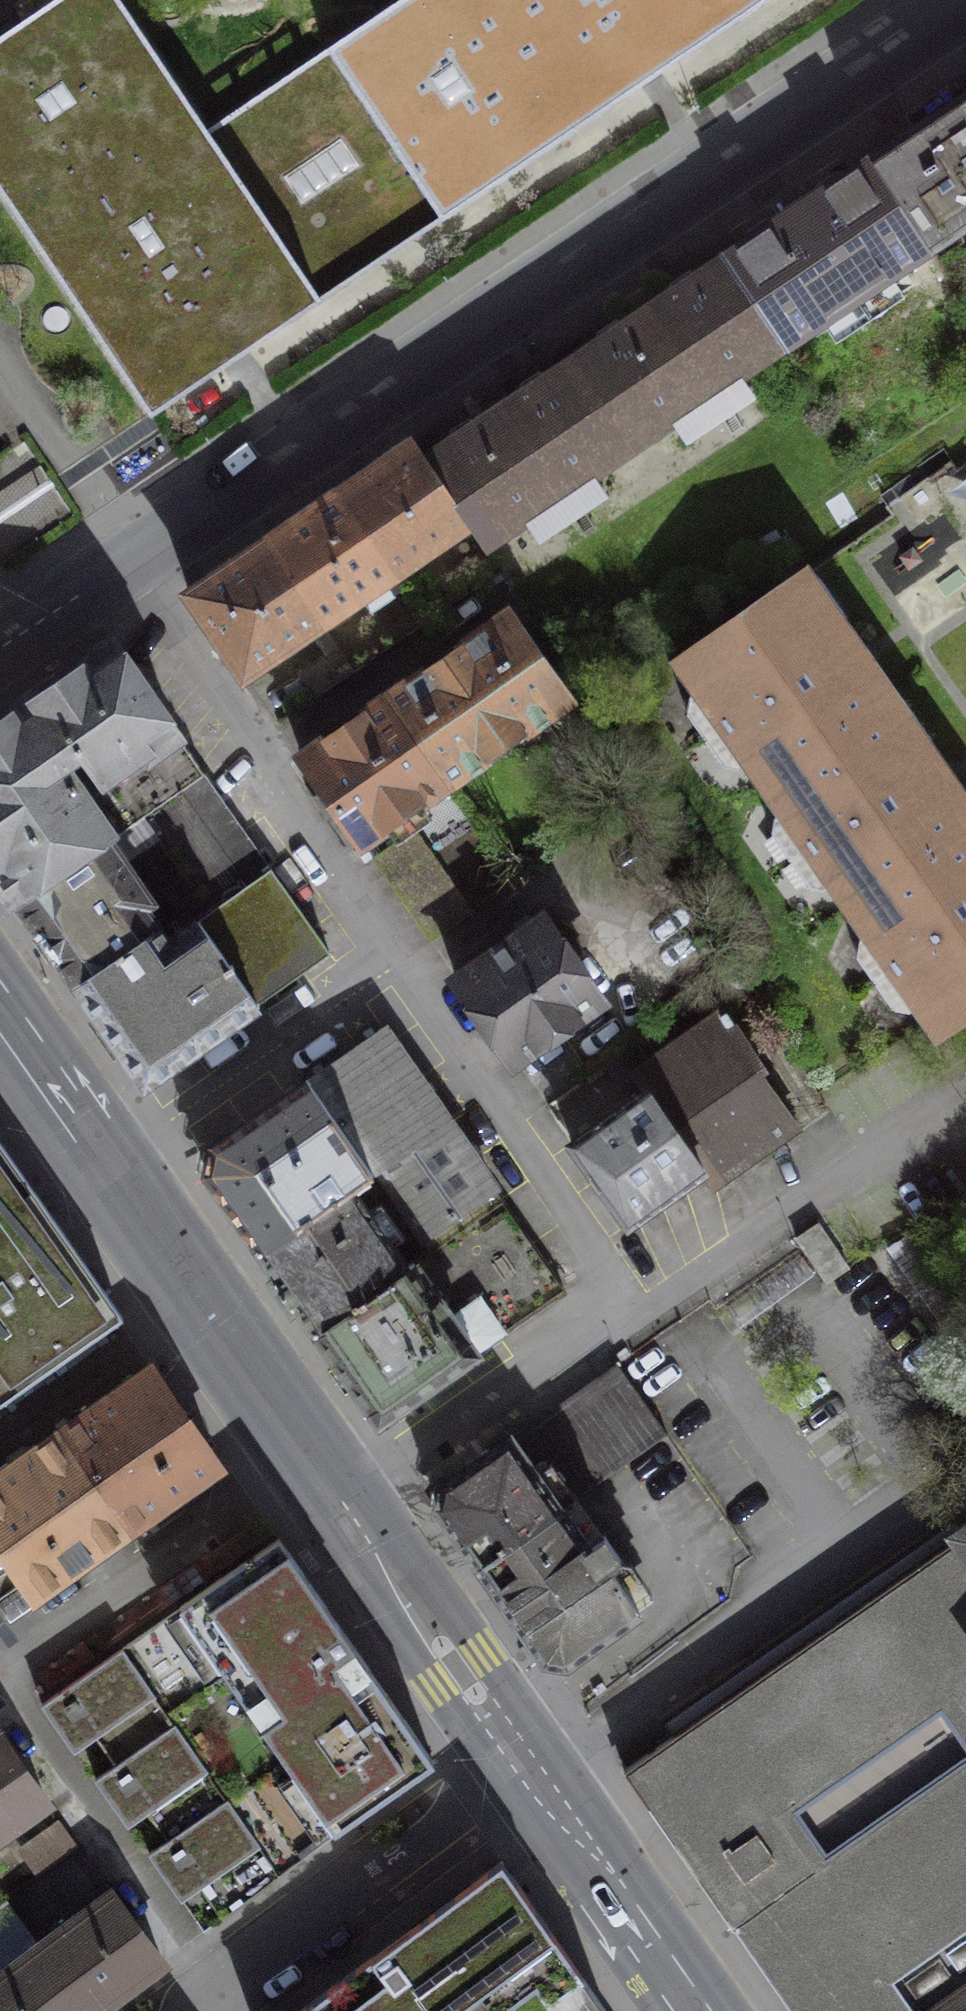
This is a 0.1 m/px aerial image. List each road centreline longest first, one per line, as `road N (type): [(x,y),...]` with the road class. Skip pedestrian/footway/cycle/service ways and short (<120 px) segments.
road 1 (tertiary): [(0,650),(965,7)]
road 2 (secondary): [(0,1029),(313,1475)]
road 3 (residential): [(0,1687),(313,1475)]
road 4 (residential): [(516,1769),(215,1994)]
road 5 (residential): [(0,1687),(215,1994)]
road 6 (secondary): [(313,1475),(516,1769)]
road 7 (secondary): [(516,1769),(690,2010)]

